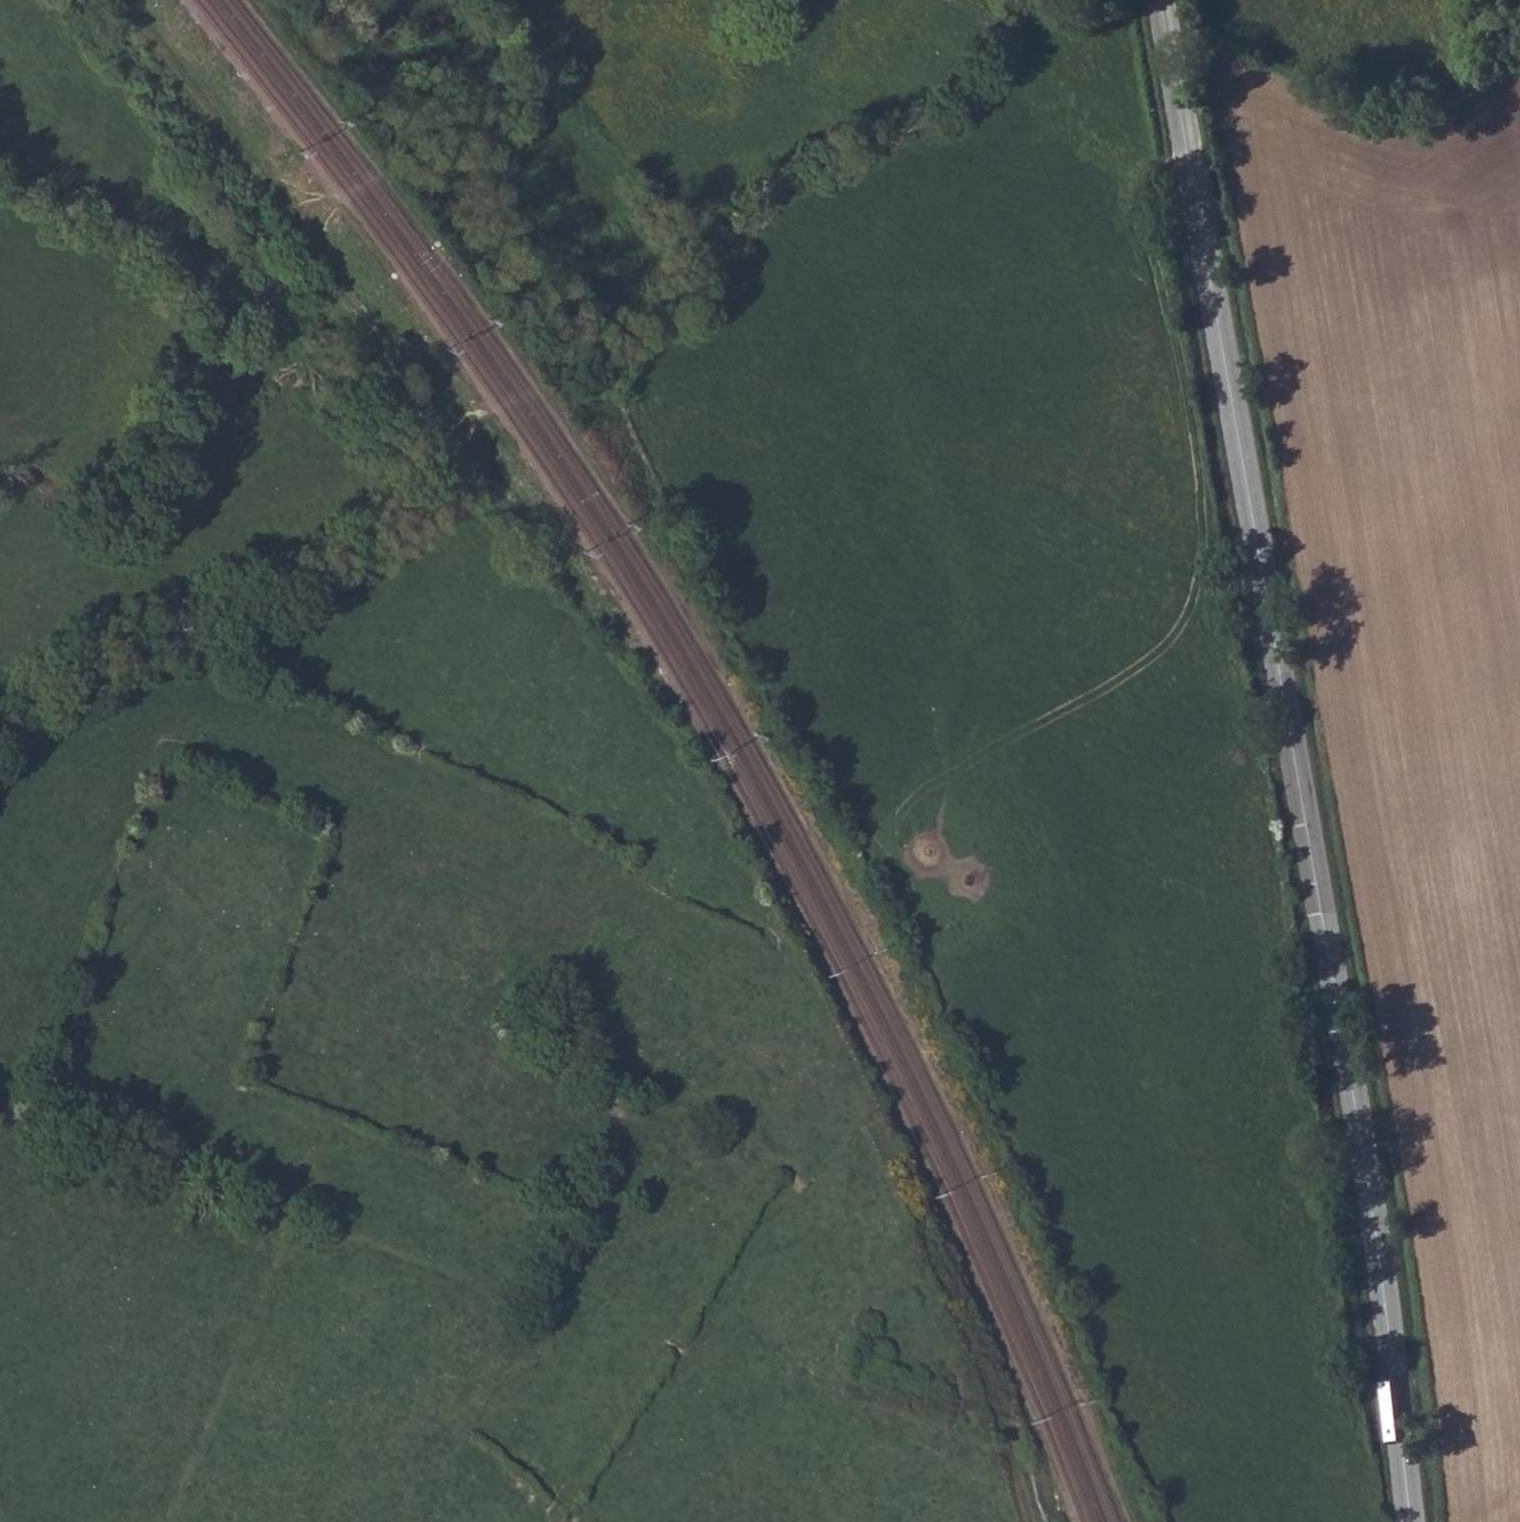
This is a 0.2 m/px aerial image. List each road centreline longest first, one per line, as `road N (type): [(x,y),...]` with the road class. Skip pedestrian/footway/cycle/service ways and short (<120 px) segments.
road 1 (secondary): [(1165,0),(1343,1030),(1410,1521)]
road 2 (track): [(1030,1521),(984,1367),(816,1003)]

